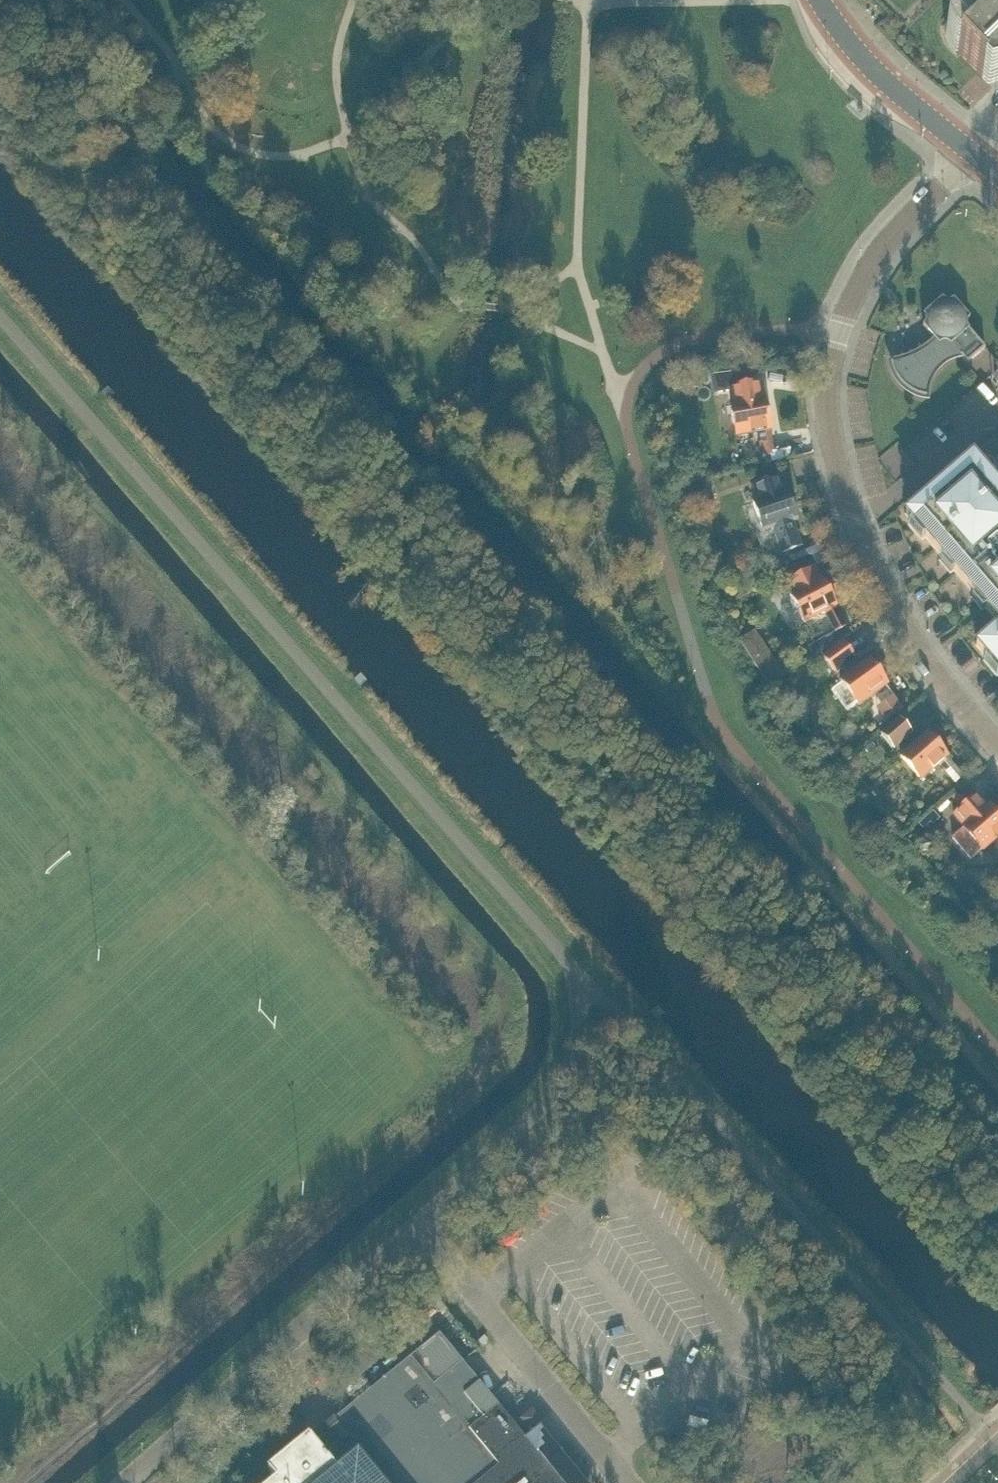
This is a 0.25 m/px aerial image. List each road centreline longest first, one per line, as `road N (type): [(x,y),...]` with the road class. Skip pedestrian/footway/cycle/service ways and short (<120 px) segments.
road 1 (unclassified): [(125,1482),(417,1227),(626,1482)]
road 2 (residential): [(997,746),(869,575),(835,473),(824,393),(840,331),(884,238),(968,149)]
road 3 (tertiary): [(968,149),(877,78),(819,0)]

